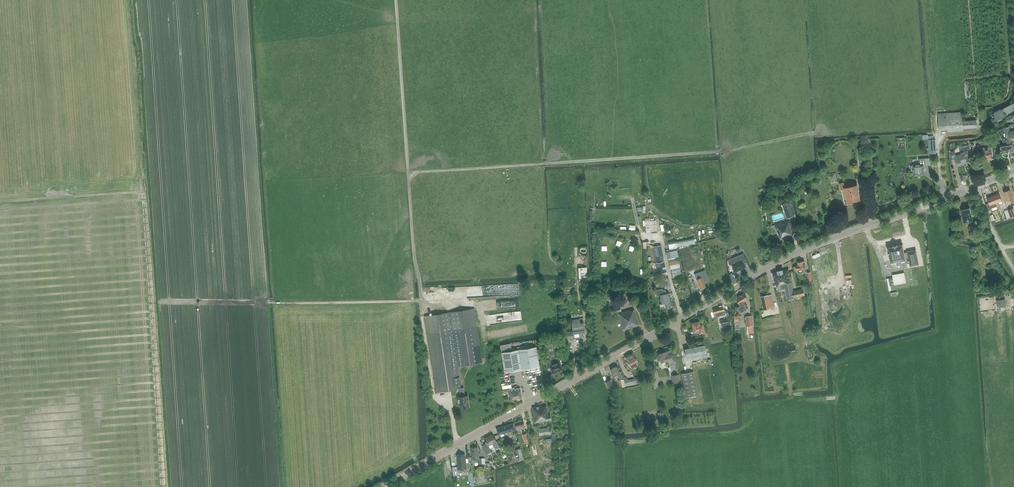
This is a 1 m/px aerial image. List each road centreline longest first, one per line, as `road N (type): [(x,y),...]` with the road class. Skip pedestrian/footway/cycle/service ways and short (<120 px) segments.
road 1 (tertiary): [(381,486),(787,257),(978,186)]

